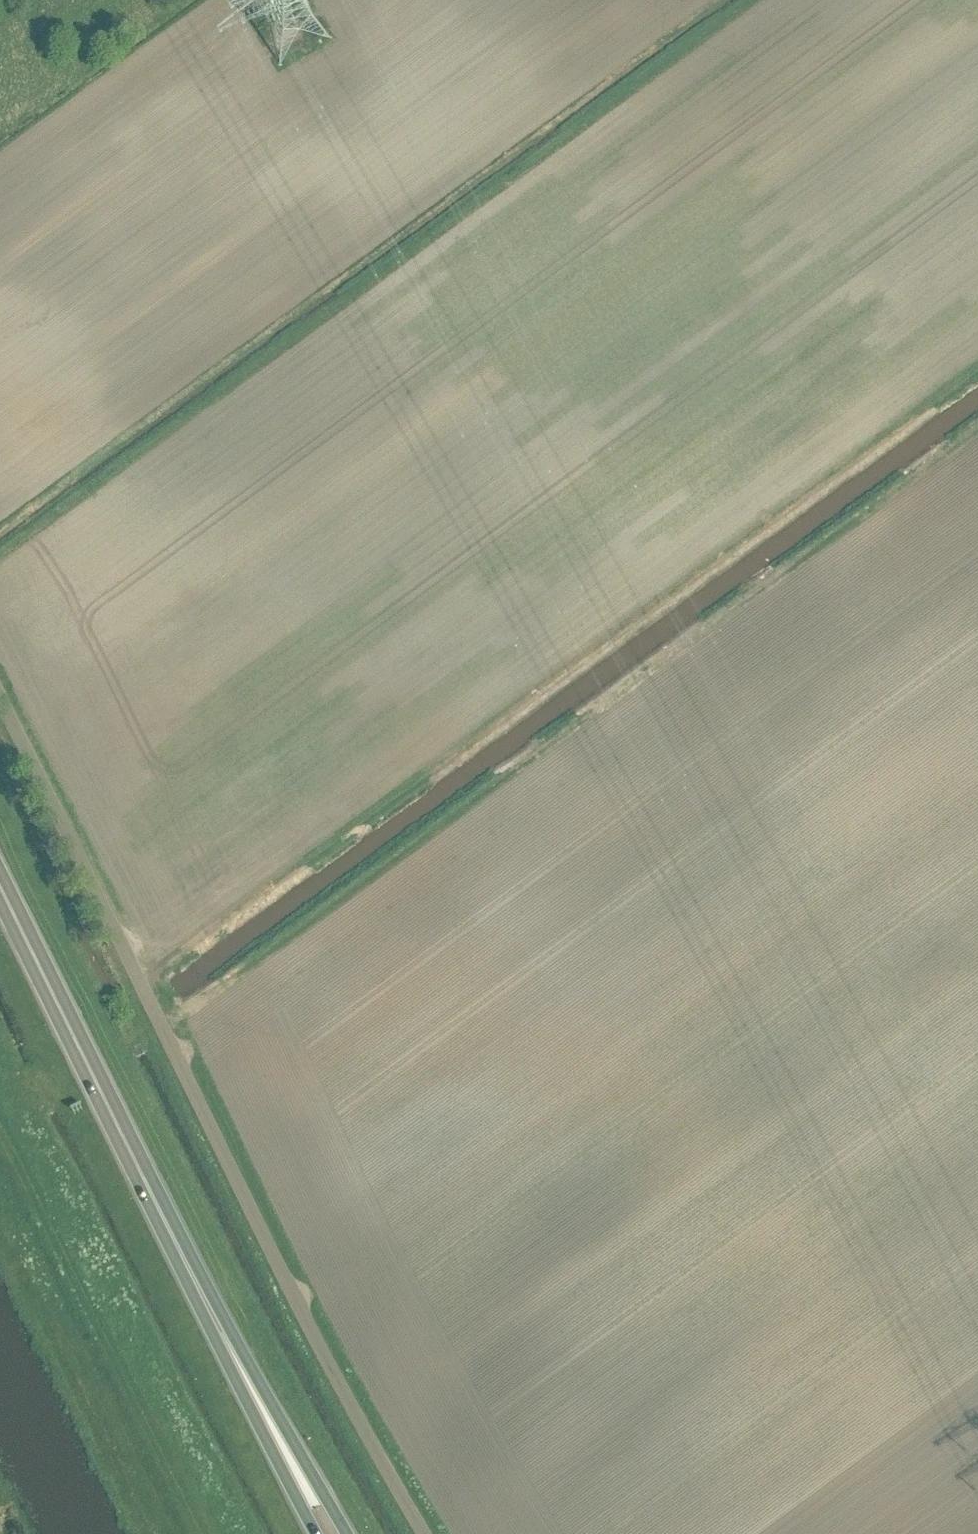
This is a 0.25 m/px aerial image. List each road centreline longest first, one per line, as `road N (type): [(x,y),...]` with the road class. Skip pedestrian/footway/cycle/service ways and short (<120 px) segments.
road 1 (unclassified): [(425,1533),(0,687)]
road 2 (trunk): [(214,1321),(0,887)]
road 3 (trunk): [(344,1533),(214,1321)]
road 4 (trunk): [(214,1321),(315,1533)]

